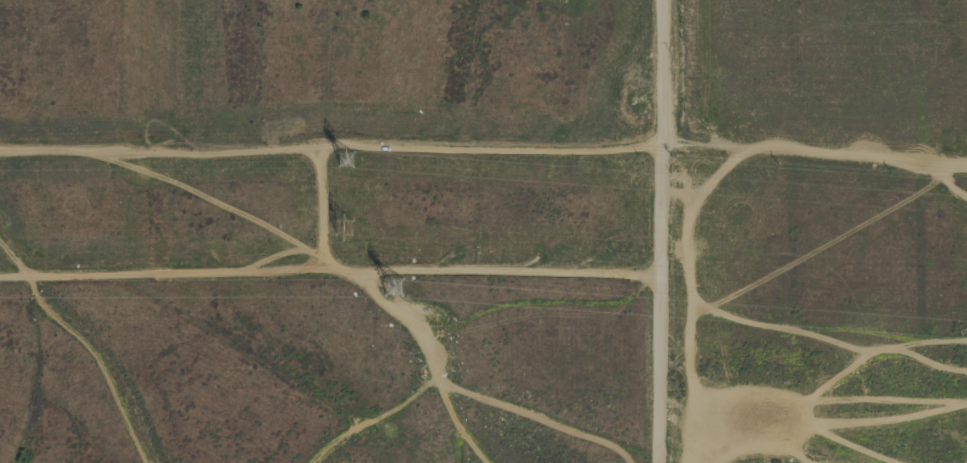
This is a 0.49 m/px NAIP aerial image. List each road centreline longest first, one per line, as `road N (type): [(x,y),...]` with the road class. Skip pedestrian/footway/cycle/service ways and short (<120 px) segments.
road 1 (residential): [(660,0),(658,462)]

